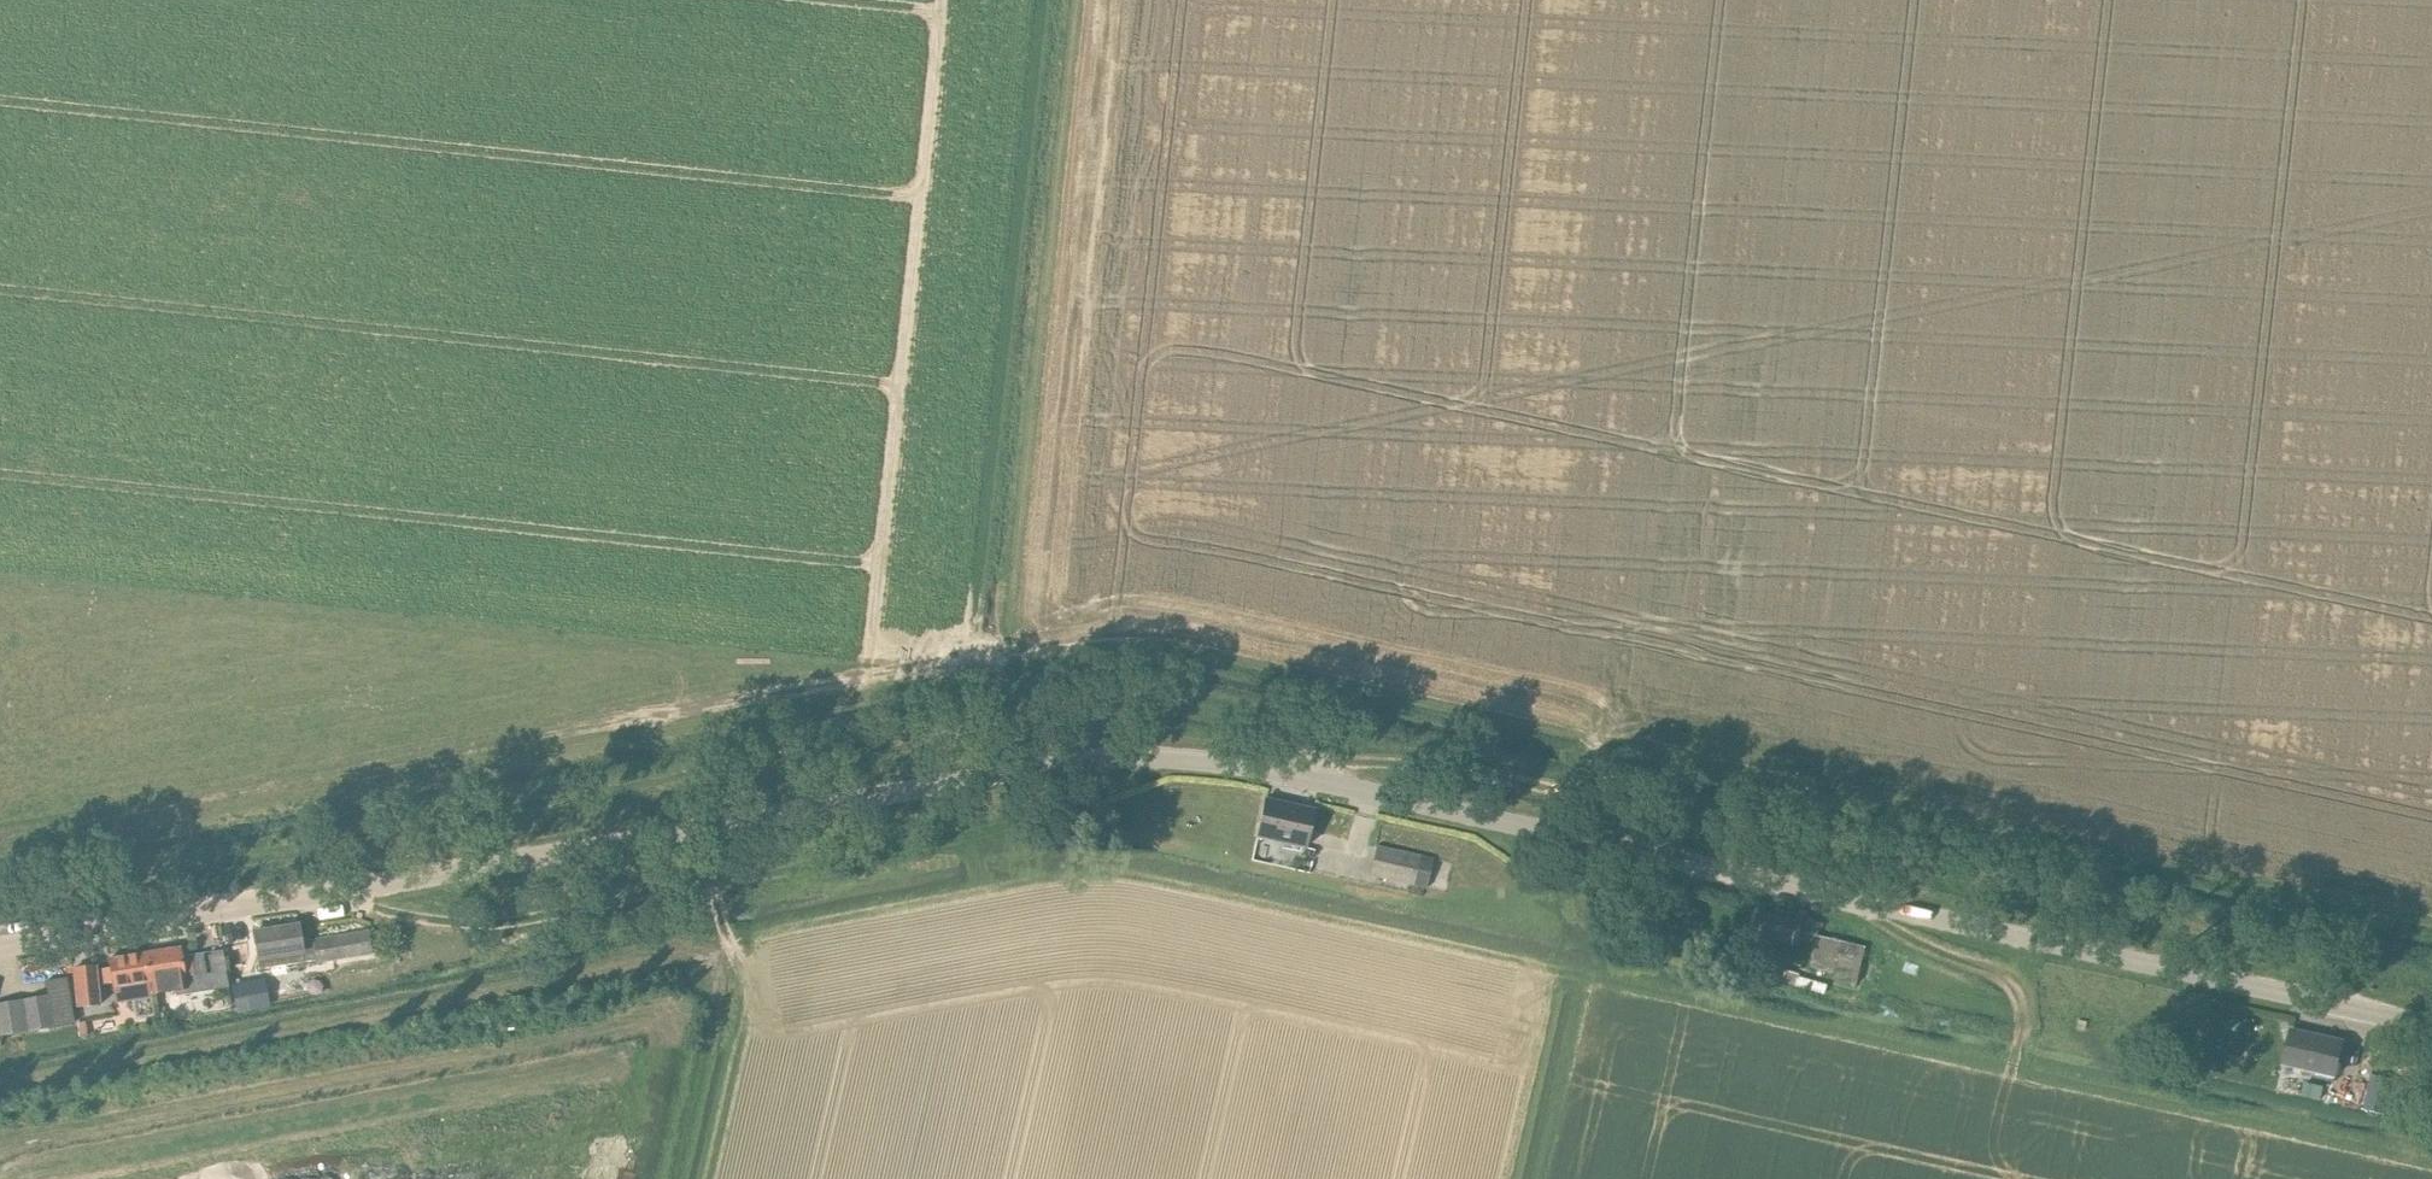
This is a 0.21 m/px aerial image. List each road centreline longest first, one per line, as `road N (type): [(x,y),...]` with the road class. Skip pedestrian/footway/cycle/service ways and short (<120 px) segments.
road 1 (unclassified): [(2431,1028),(1246,768),(1150,756),(1055,764),(0,947)]
road 2 (track): [(954,654),(1010,670),(1109,656),(1191,661),(2431,936)]
road 3 (track): [(984,668),(0,842)]
road 4 (track): [(324,892),(400,914),(480,924),(696,882),(715,900),(732,966),(753,1006)]
road 5 (track): [(707,888),(987,831),(1176,757)]
road 6 (track): [(1282,775),(1367,761),(1542,784),(1680,826),(1707,843),(1713,870)]
road 7 (track): [(1869,904),(1908,938),(2009,985),(2019,1011),(2013,1073)]

